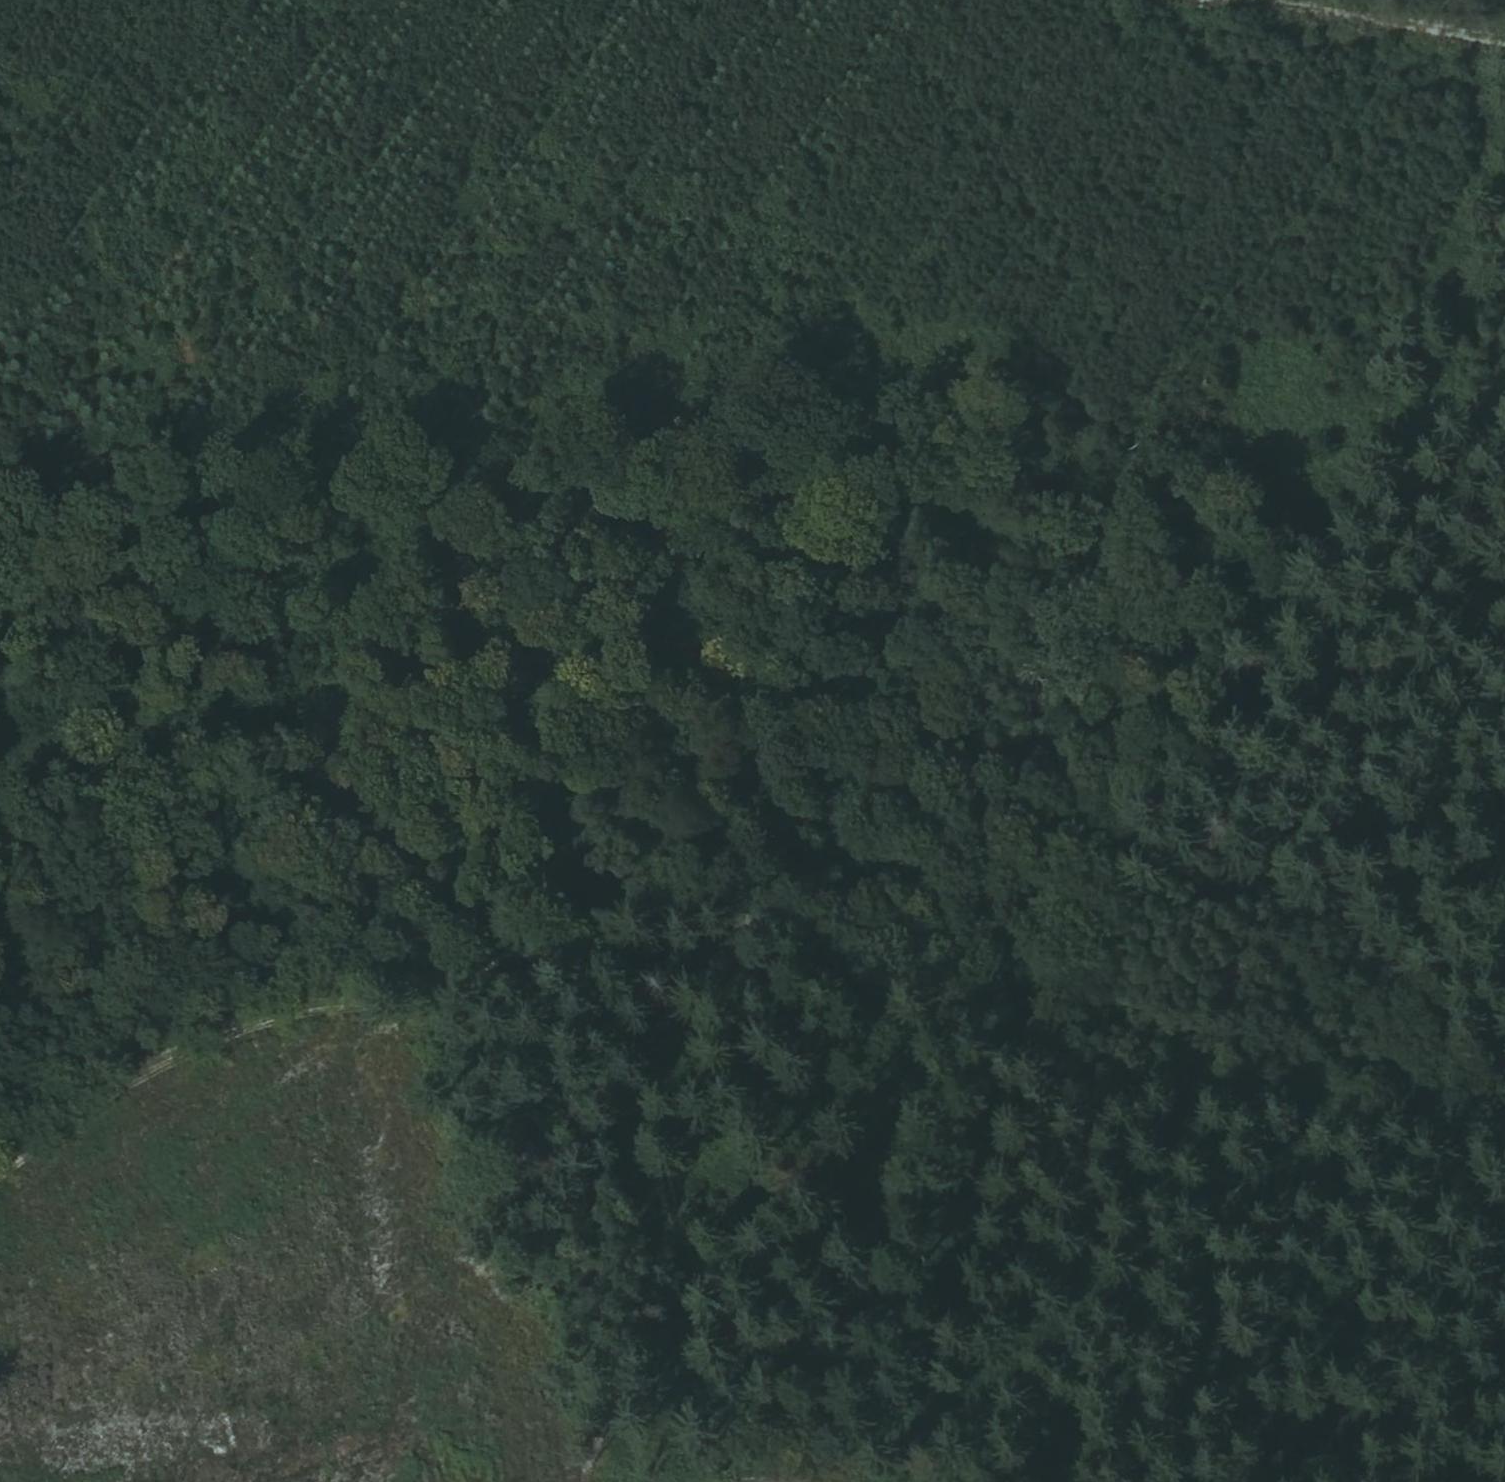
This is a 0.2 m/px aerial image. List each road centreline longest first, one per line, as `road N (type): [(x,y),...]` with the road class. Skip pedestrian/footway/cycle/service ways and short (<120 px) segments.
road 1 (track): [(1504,1169),(844,966),(661,937),(290,1045),(37,1169),(0,1196)]
road 2 (track): [(1157,0),(1269,47),(1396,80),(1504,82)]

